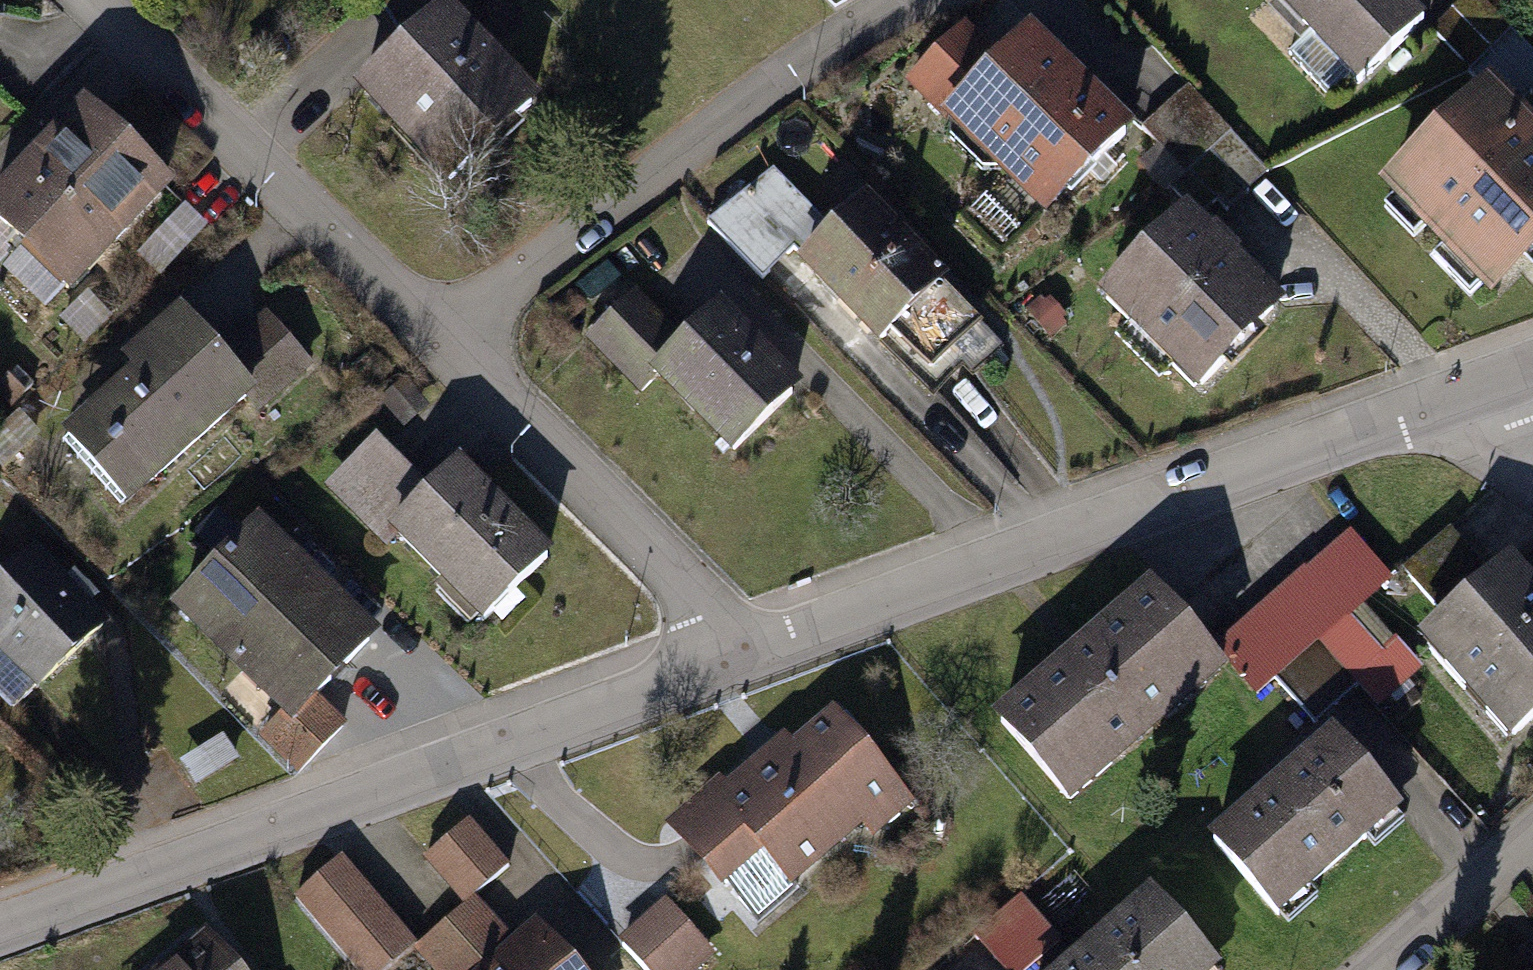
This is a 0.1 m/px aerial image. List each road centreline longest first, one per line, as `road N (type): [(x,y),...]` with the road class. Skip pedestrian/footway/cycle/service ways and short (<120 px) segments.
road 1 (residential): [(729,666),(1491,391)]
road 2 (residential): [(0,932),(729,666)]
road 3 (residential): [(917,0),(784,79),(529,289),(444,343)]
road 4 (residential): [(116,0),(315,228),(444,343)]
road 5 (residential): [(444,343),(690,592),(729,666)]
road 6 (residential): [(1384,969),(1532,840)]

